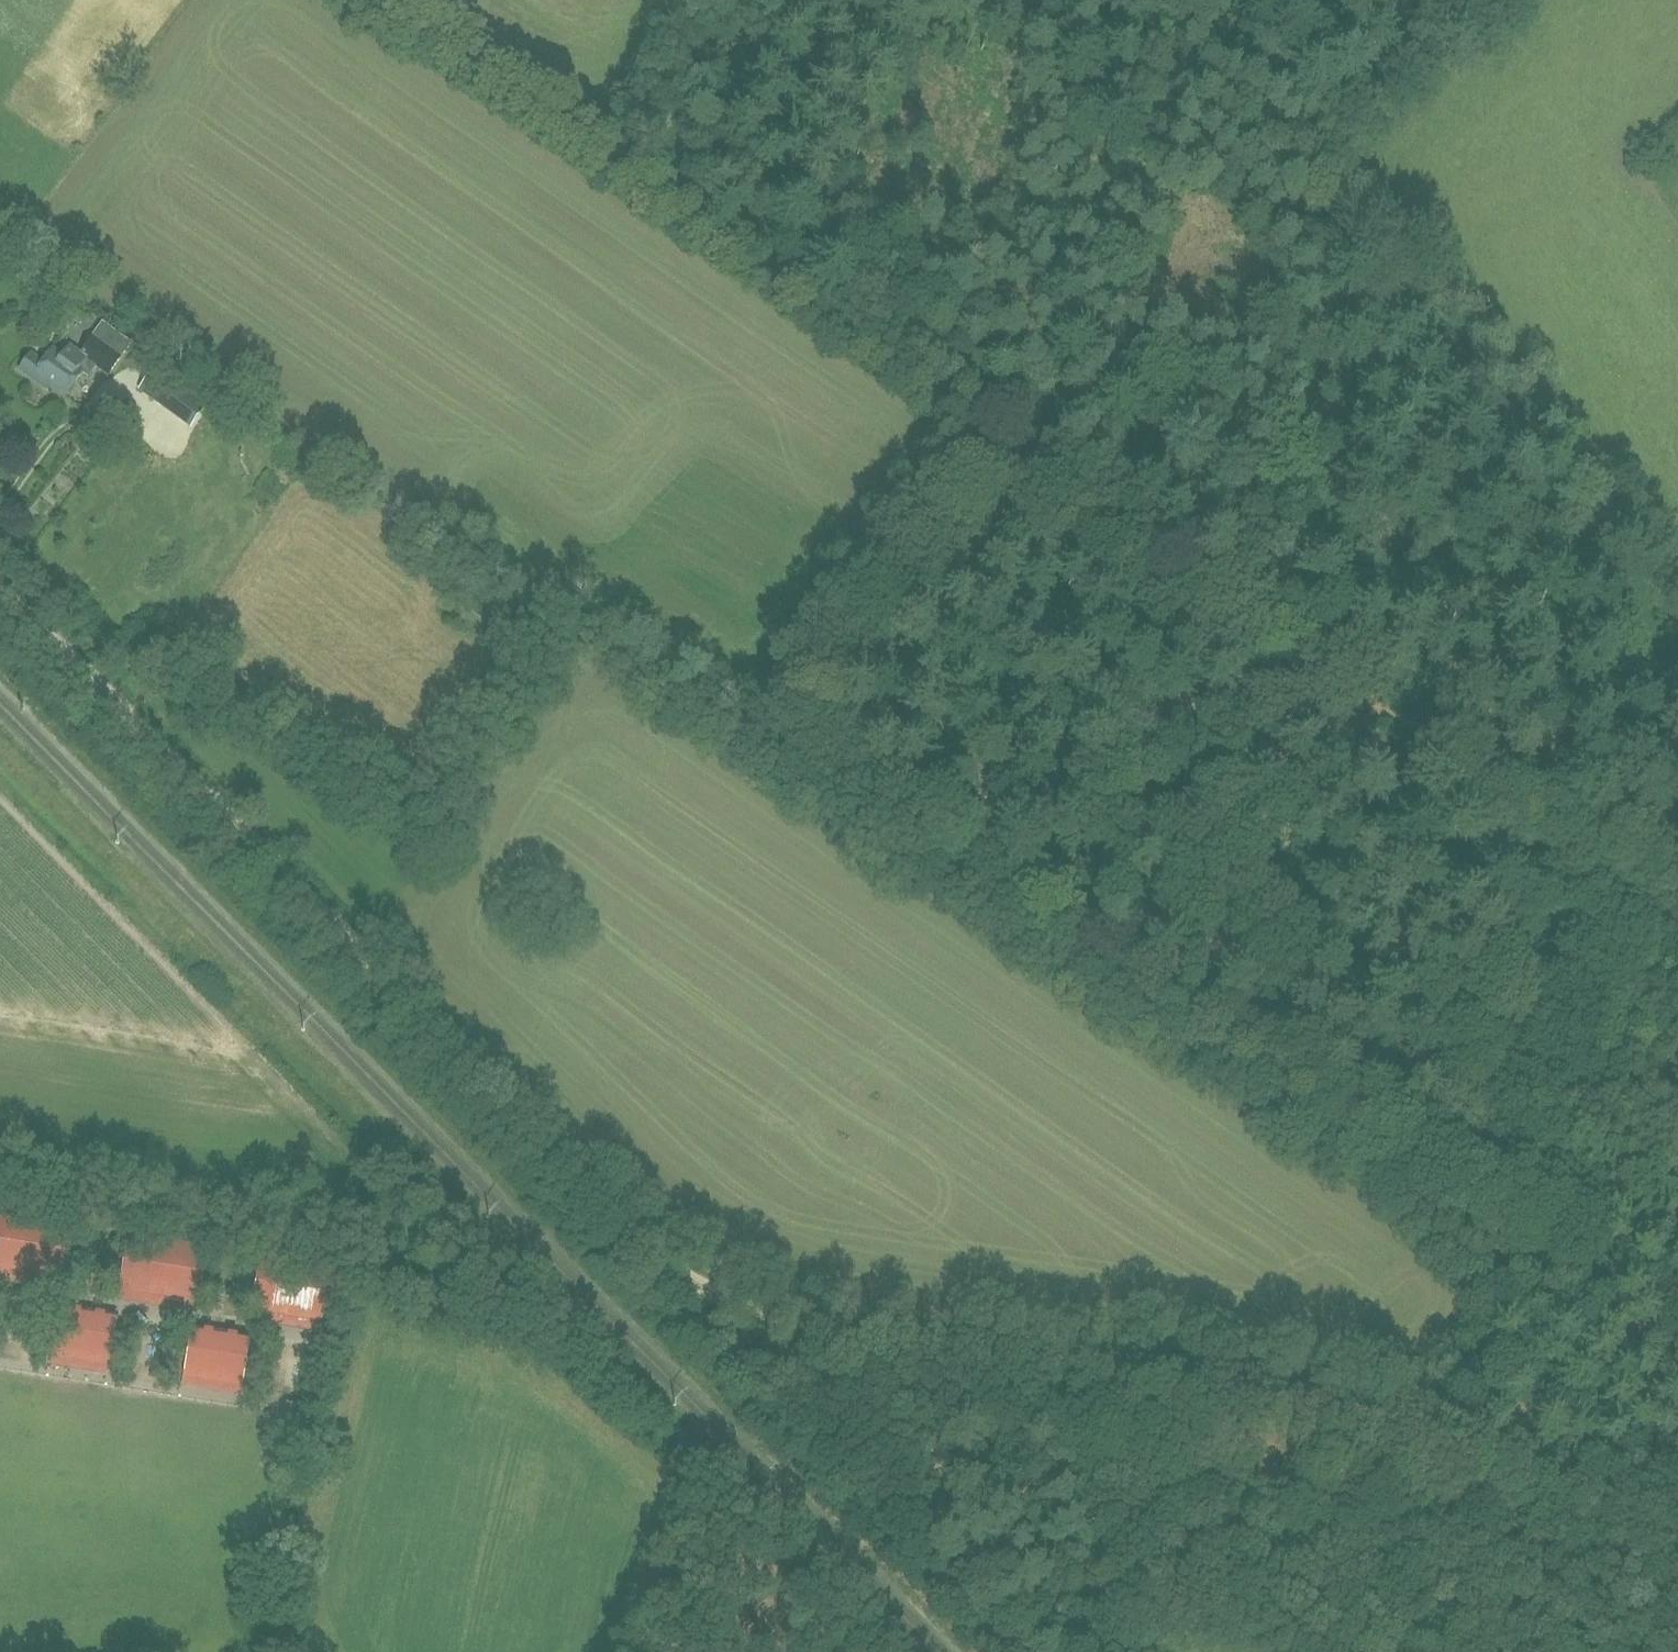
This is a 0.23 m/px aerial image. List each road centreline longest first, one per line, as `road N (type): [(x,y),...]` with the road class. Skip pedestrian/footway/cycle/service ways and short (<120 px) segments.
road 1 (track): [(0,592),(672,1272),(710,1298),(1677,1466)]

